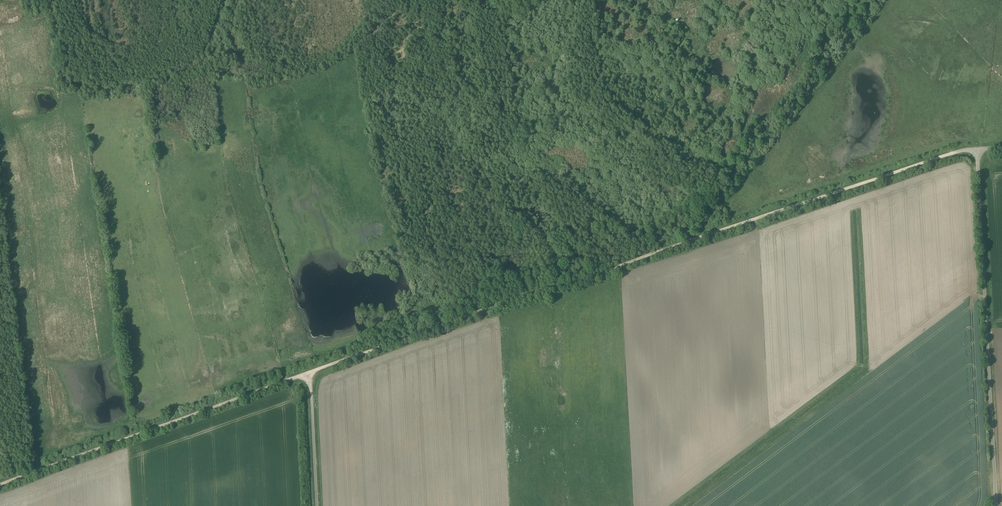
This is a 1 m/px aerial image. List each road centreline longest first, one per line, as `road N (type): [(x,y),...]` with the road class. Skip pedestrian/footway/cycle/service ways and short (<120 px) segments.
road 1 (track): [(977,150),(733,226),(0,483)]
road 2 (unclassified): [(1001,149),(977,150),(996,505)]
road 3 (unclassified): [(311,371),(318,505)]

